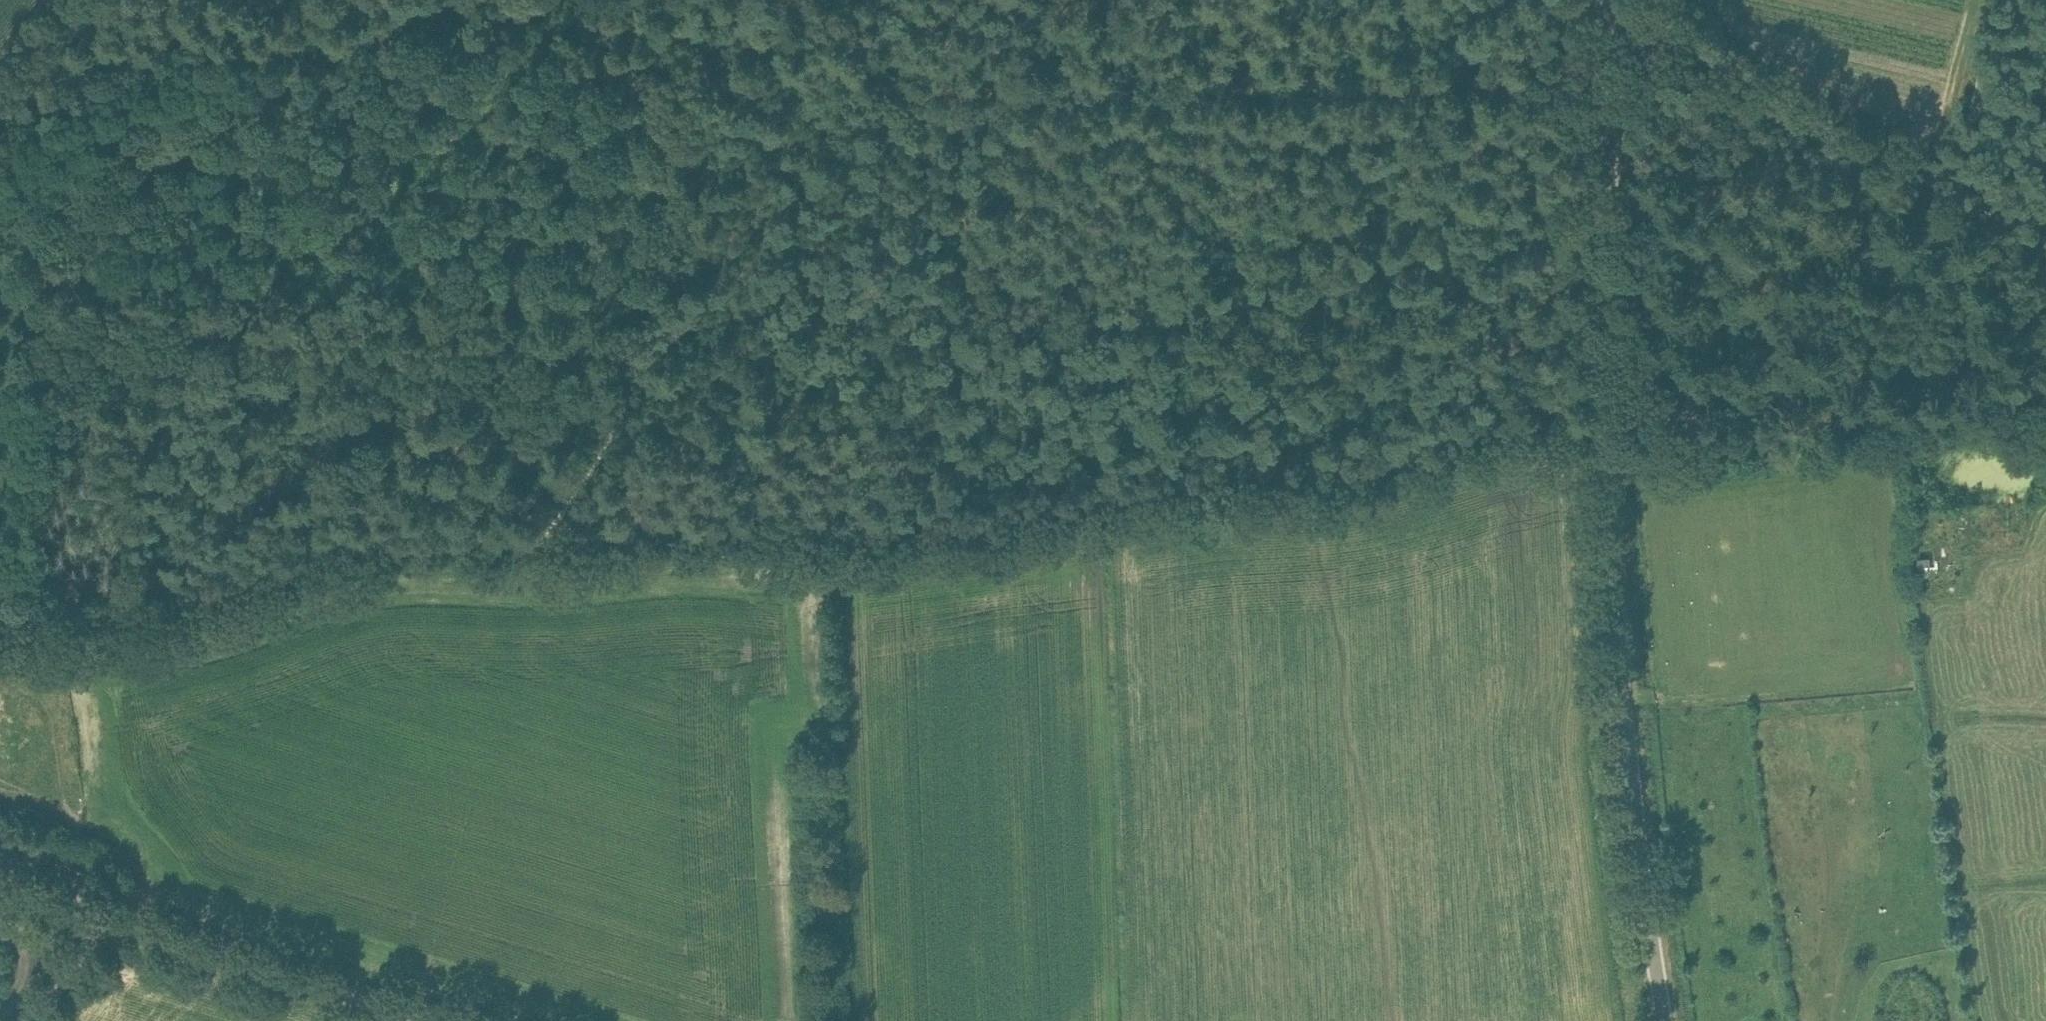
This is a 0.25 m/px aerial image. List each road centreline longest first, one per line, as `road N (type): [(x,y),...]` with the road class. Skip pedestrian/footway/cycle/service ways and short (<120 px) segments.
road 1 (unclassified): [(1666,1020),(1624,717),(1602,427),(1609,0)]
road 2 (unclassified): [(458,1020),(0,888)]
road 3 (unclassified): [(1972,216),(1633,0)]

